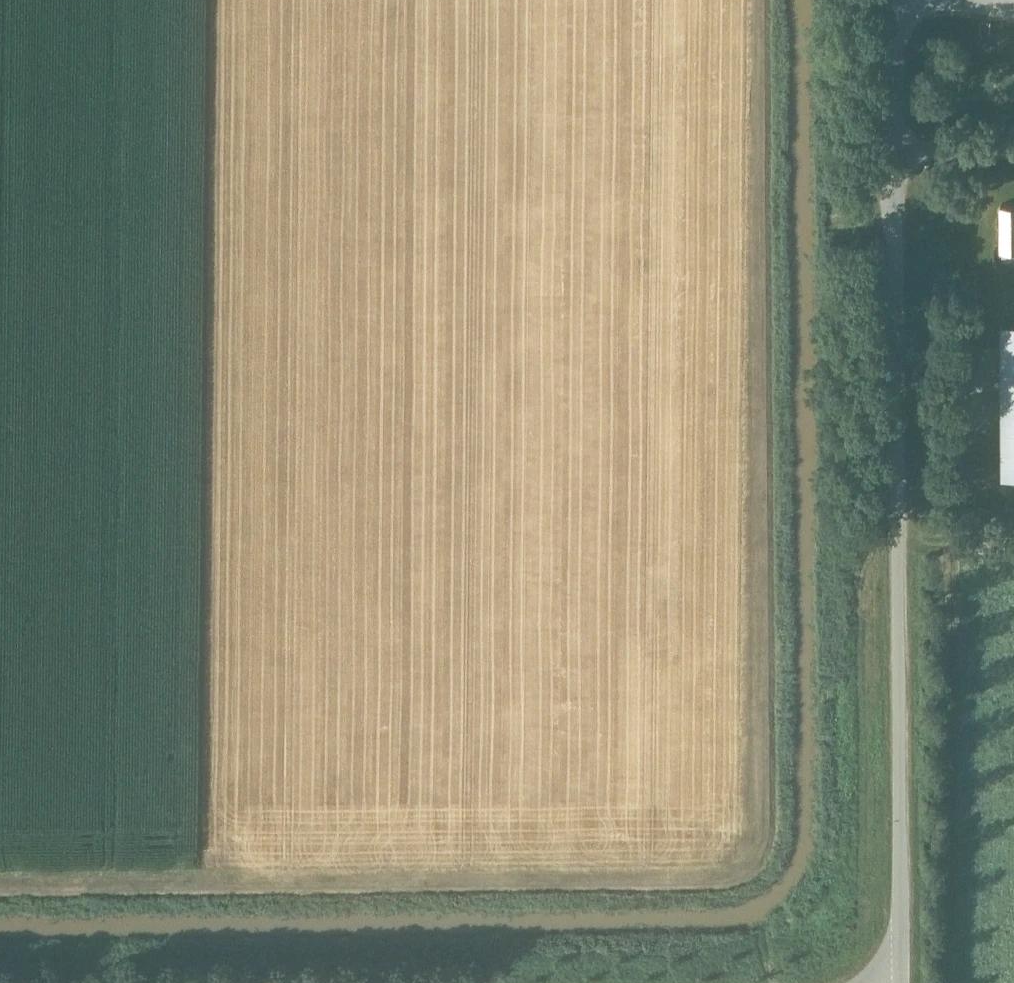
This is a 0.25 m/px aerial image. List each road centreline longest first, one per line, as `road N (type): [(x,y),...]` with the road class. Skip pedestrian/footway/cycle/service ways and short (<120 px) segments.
road 1 (unclassified): [(900,982),(891,0)]

